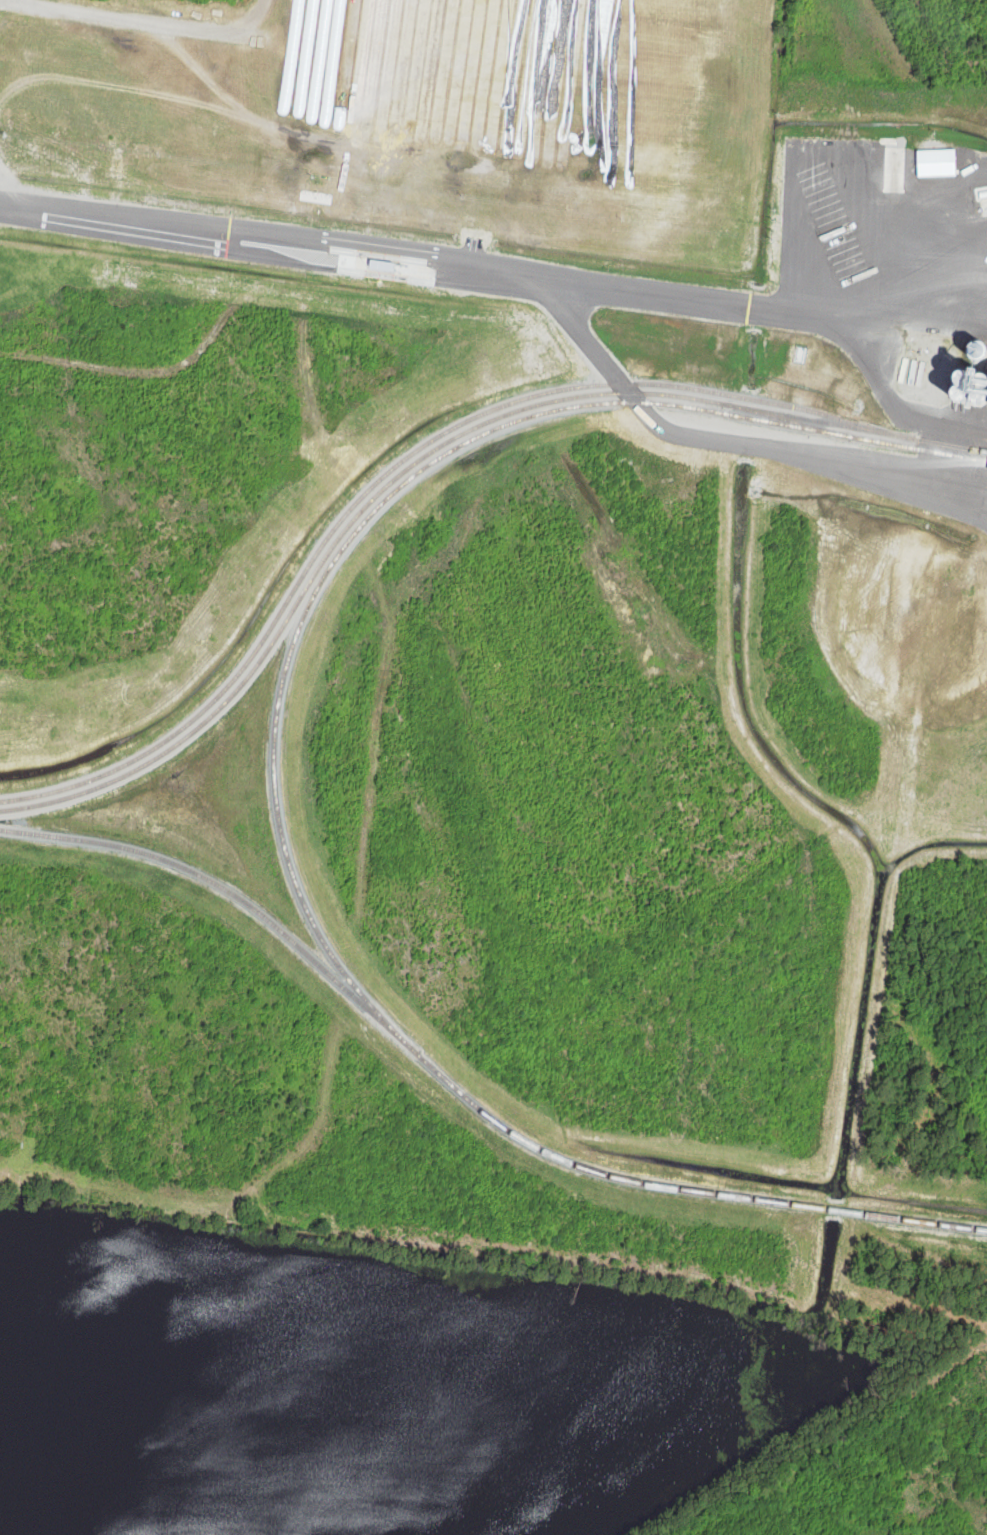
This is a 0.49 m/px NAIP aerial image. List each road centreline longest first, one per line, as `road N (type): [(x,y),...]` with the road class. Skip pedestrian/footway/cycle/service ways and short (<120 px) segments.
road 1 (residential): [(0,209),(268,230),(541,274)]

